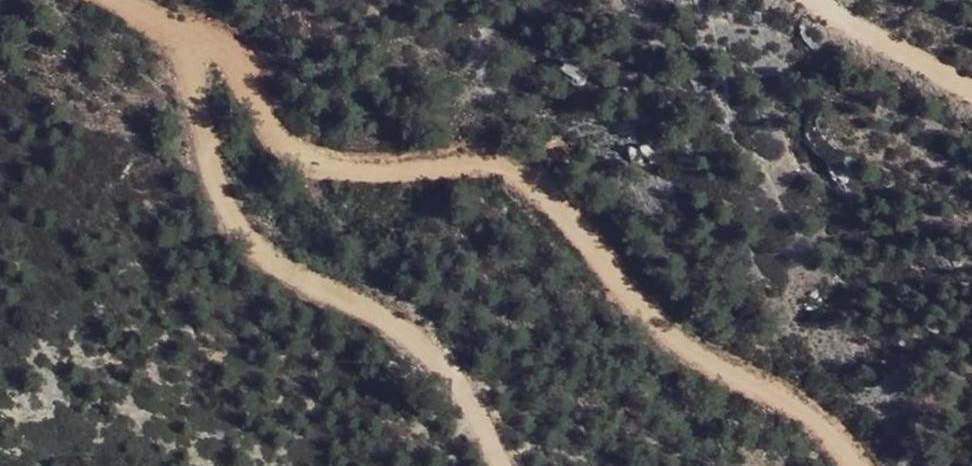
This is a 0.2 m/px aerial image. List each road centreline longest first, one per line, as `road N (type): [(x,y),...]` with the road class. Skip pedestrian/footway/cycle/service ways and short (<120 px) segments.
road 1 (track): [(858,465),(803,404),(674,333),(530,176),(494,161),(317,165),(279,142),(240,65),(215,44),(179,33)]
road 2 (track): [(179,33),(227,215),(286,271),(415,338),(475,411),(500,465)]
road 3 (track): [(810,0),(971,94)]

